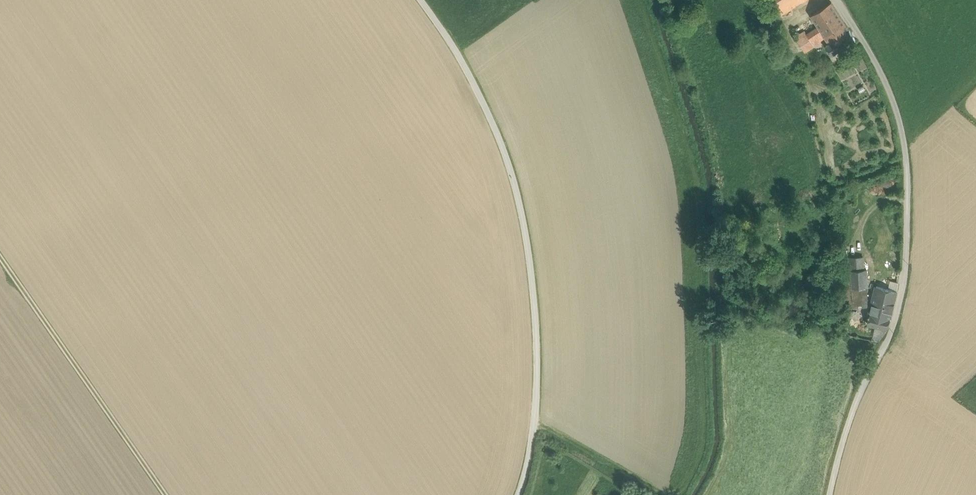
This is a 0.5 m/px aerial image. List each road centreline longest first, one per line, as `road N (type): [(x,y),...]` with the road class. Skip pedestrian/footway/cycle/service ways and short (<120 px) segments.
road 1 (residential): [(831,494),(863,388),(903,304),(907,255),(905,138),(868,38),(843,0)]
road 2 (unclassified): [(421,0),(491,118),(526,236),(537,408),(520,494)]
road 3 (track): [(167,494),(0,257)]

